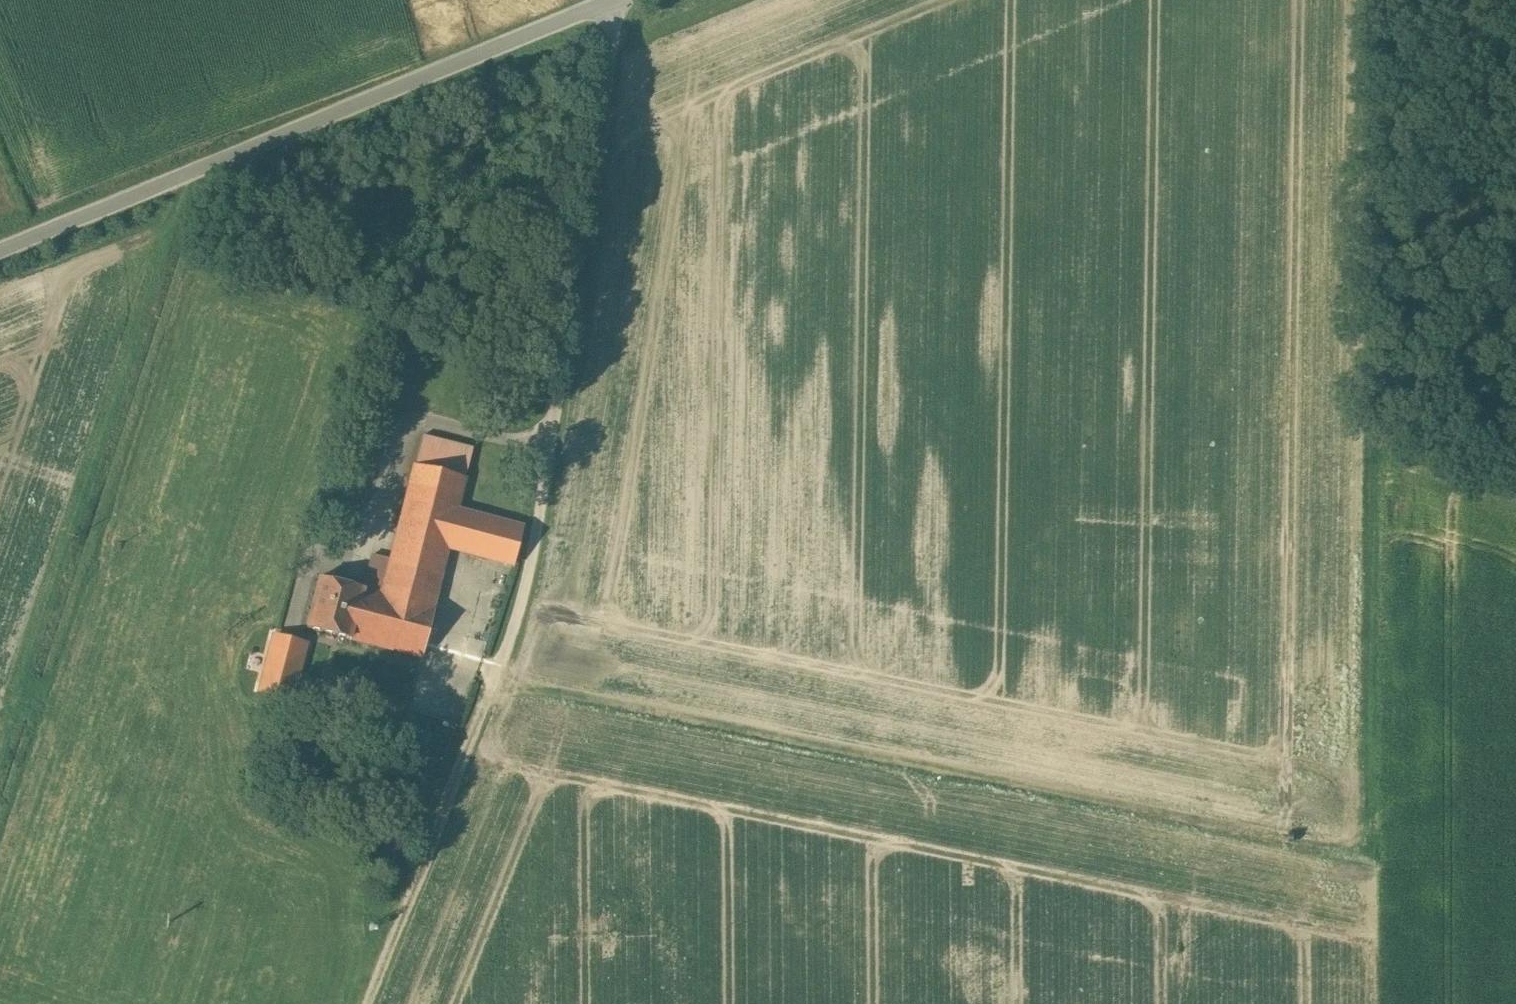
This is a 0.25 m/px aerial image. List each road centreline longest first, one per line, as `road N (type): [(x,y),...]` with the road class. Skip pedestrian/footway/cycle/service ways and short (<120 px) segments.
road 1 (track): [(1379,442),(1368,842),(1337,853),(494,677)]
road 2 (unclassified): [(494,677),(545,502),(618,0)]
road 3 (unclassified): [(611,0),(0,251)]

